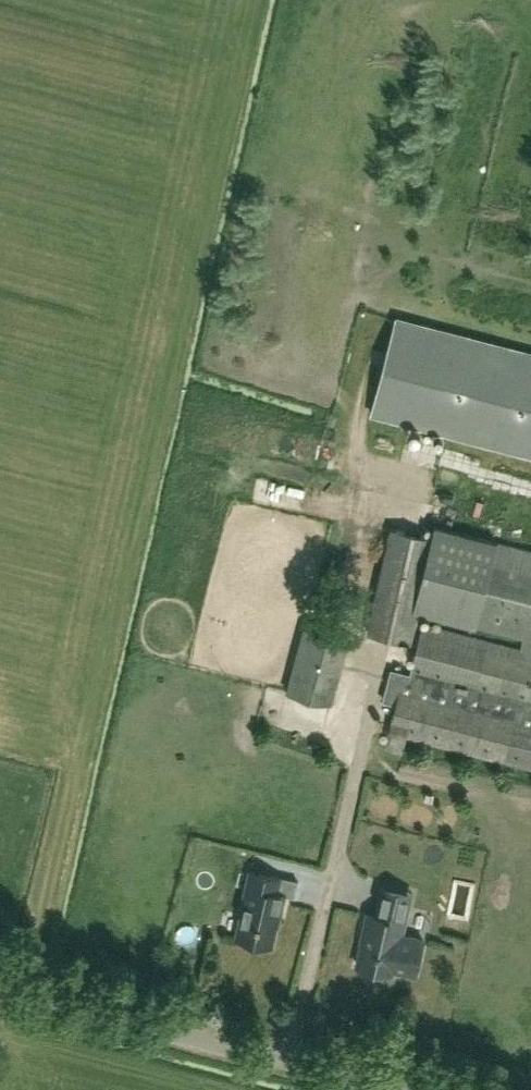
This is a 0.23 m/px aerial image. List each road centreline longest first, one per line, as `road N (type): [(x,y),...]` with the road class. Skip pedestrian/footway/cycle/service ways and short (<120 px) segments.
road 1 (unclassified): [(405,1089),(0,983)]

